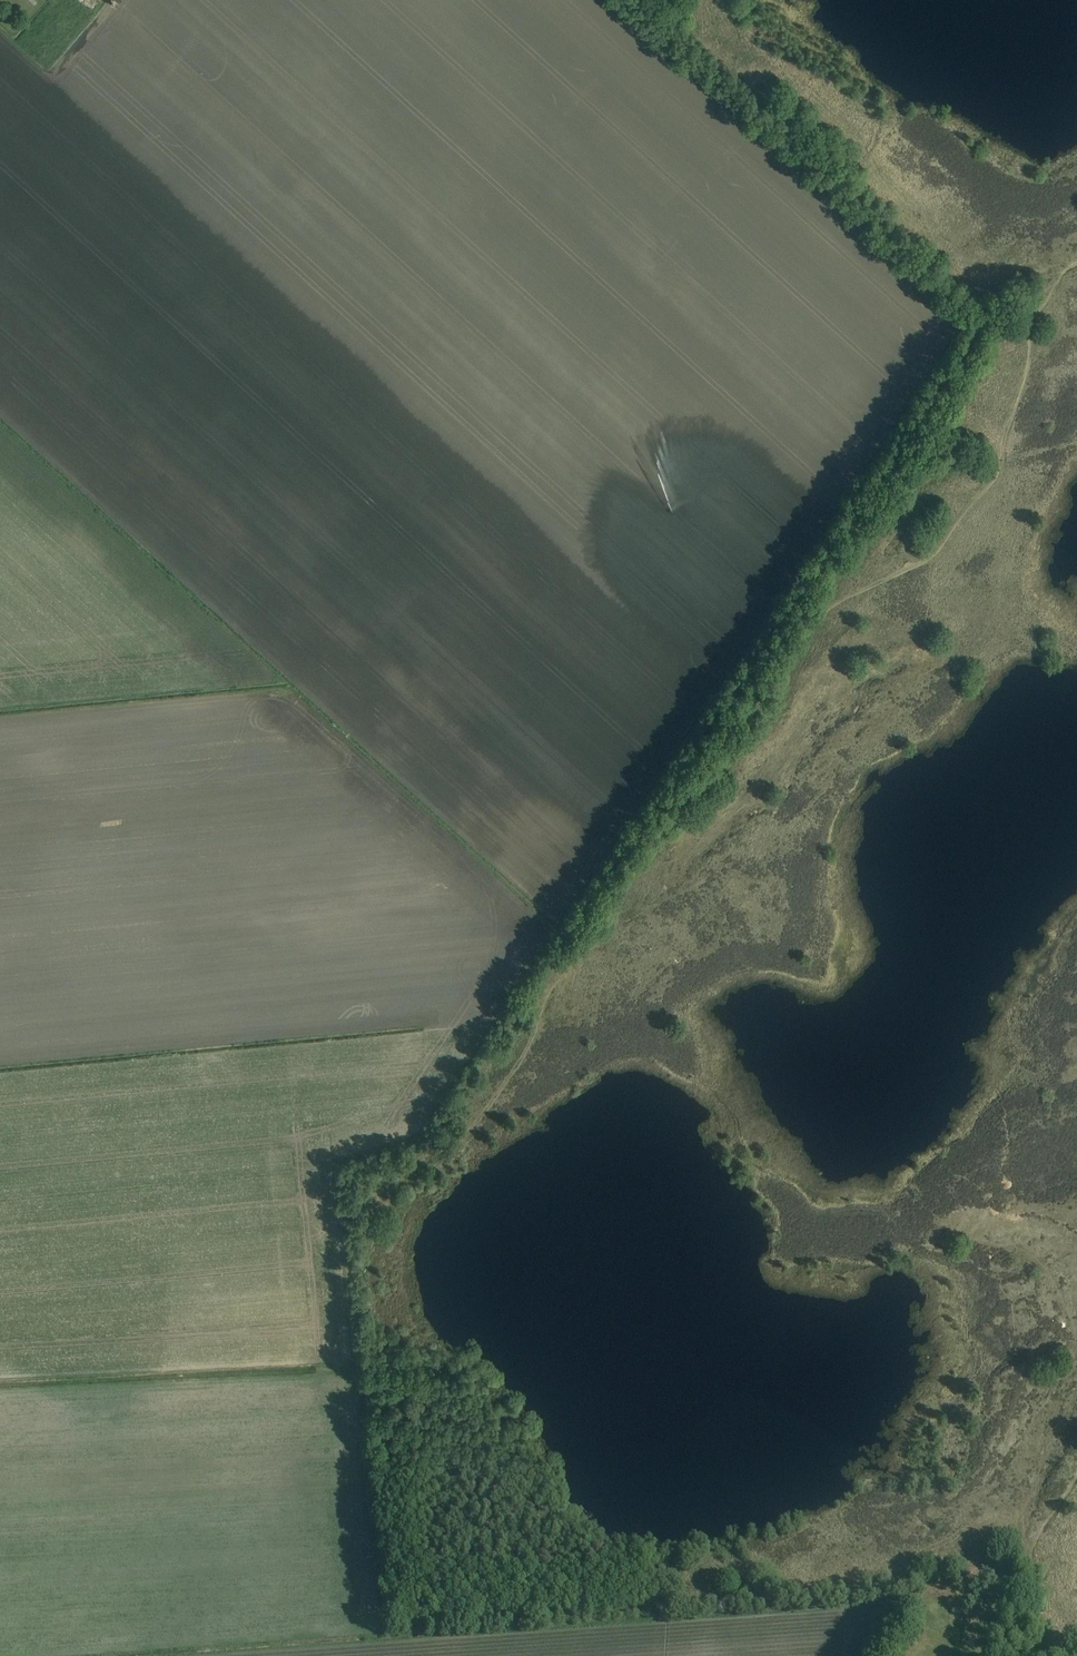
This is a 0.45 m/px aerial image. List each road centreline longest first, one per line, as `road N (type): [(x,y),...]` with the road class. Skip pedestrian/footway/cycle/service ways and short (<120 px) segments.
road 1 (track): [(1010,1655),(1023,1631),(1029,1556),(1076,1473)]
road 2 (track): [(1076,261),(1034,330),(1019,398)]

